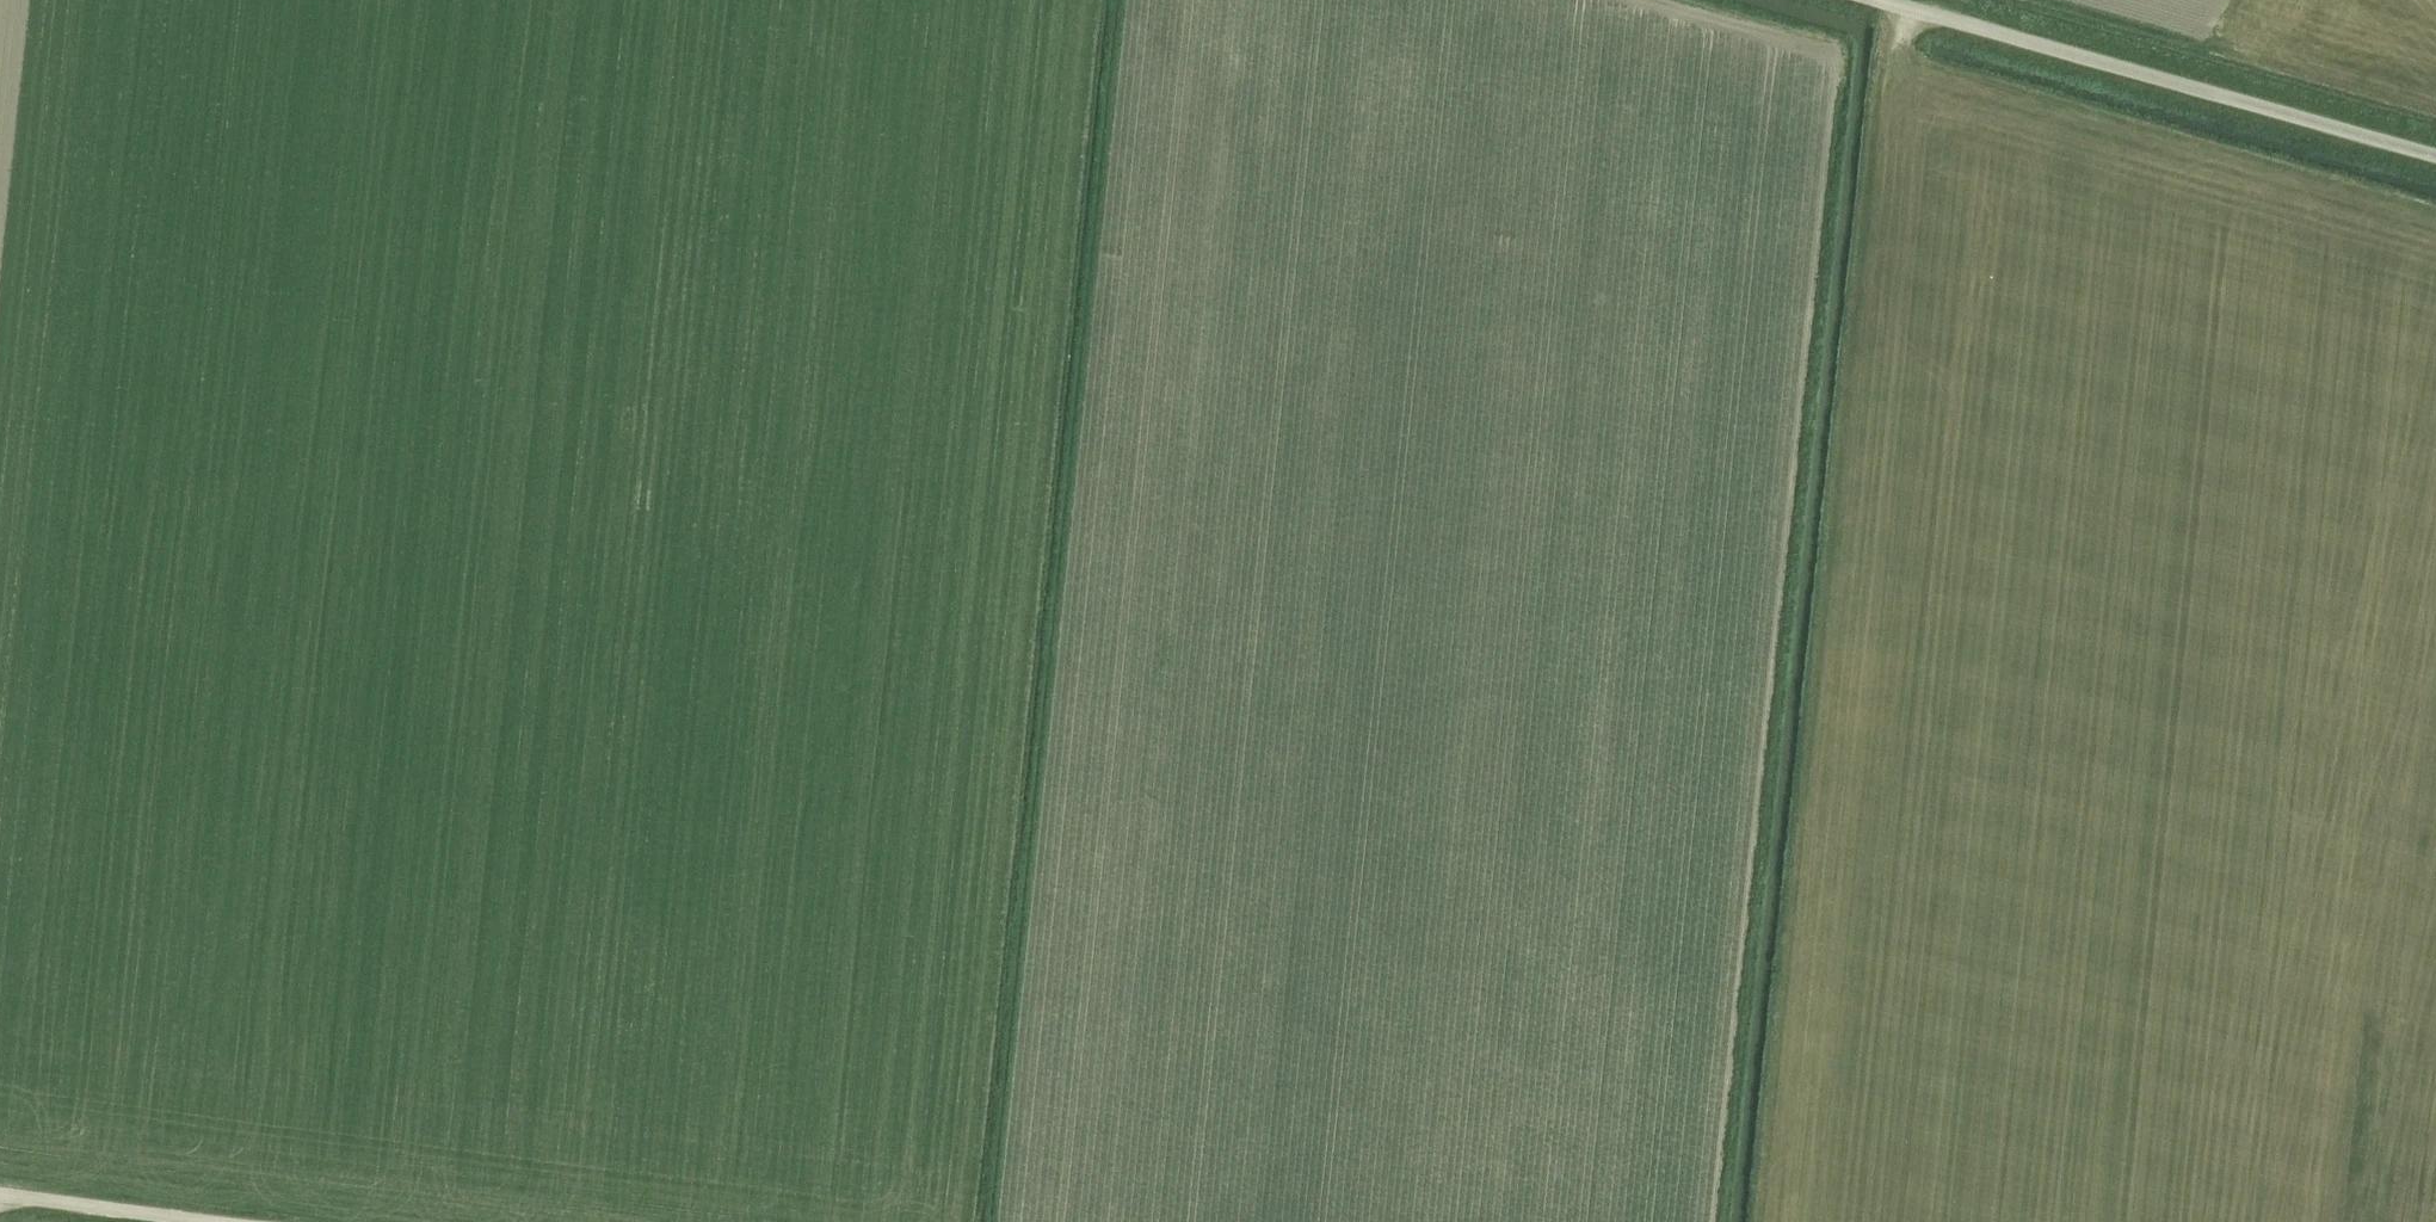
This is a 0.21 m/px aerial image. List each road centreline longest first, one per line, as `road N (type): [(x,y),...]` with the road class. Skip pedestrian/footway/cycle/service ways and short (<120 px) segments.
road 1 (unclassified): [(2435,155),(1886,0)]
road 2 (unclassified): [(220,1221),(0,1193)]

